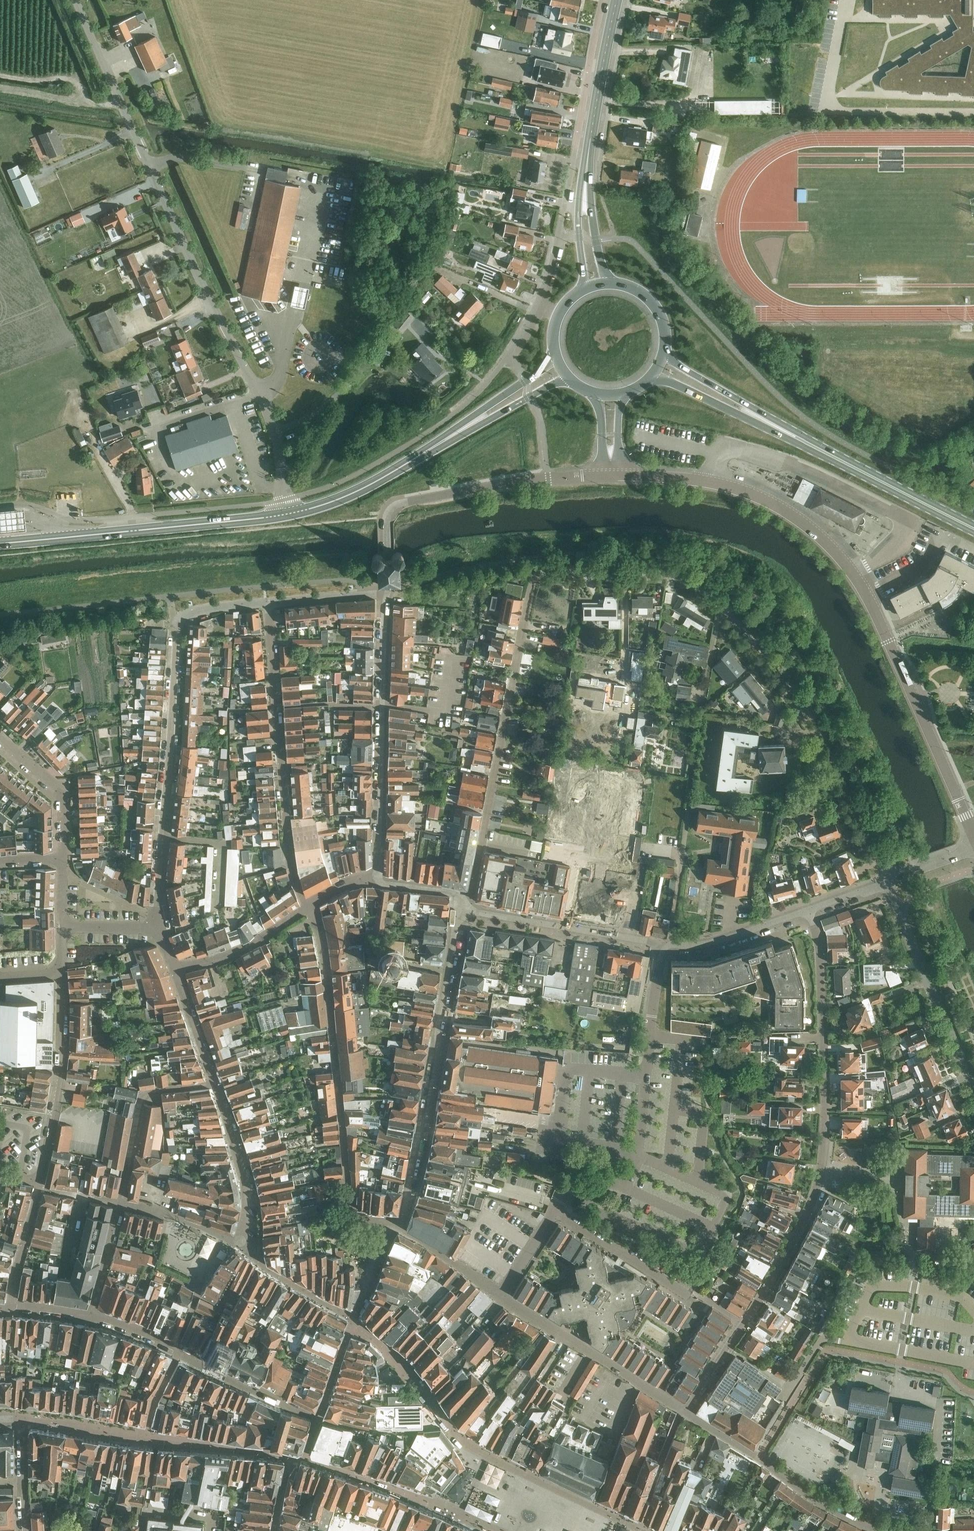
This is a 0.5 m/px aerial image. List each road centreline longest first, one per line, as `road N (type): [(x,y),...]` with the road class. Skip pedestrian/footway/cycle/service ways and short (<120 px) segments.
road 1 (residential): [(460,894),(470,895),(531,585),(547,572),(660,573),(699,588),(727,611),(810,710),(887,882)]
road 2 (tertiary): [(973,837),(867,593),(828,541),(787,509),(732,485),(611,476)]
road 3 (residential): [(287,514),(273,424),(75,0)]
road 4 (residential): [(809,911),(818,941),(824,1122),(815,1197),(688,1411)]
road 5 (residential): [(156,928),(177,628),(198,611),(266,603)]
road 6 (residential): [(395,1225),(353,1218),(326,965),(307,906)]
road 7 (primary): [(973,528),(658,364)]
road 8 (residential): [(395,1225),(426,1114),(459,909)]
road 9 (primary): [(287,514),(370,483),(561,368)]
road 10 (residential): [(387,591),(384,525),(393,503),(611,476)]
road 11 (residential): [(307,906),(290,865),(266,603)]
road 12 (residential): [(556,1211),(587,1172),(639,1144),(661,948)]
road 13 (primary): [(287,514),(0,543)]
road 14 (secondary): [(615,0),(584,193),(596,285)]
road 15 (residential): [(377,879),(387,591)]
road 16 (residential): [(669,949),(699,721),(720,724)]
road 17 (residential): [(881,1530),(832,1510),(688,1411)]
road 18 (residential): [(887,882),(973,1089)]
road 19 (residential): [(688,1411),(502,1295)]
road 20 (residential): [(40,1183),(59,1095),(61,971)]
road 21 (residential): [(661,948),(459,909)]
road 22 (residential): [(120,1203),(149,1095),(215,1084)]
road 23 (residential): [(240,1241),(243,1179),(215,1084)]
road 24 (residential): [(689,1295),(556,1211)]
road 25 (residential): [(63,860),(59,791),(0,739)]
road 26 (residential): [(177,972),(256,943),(307,906)]
road 27 (residential): [(669,949),(726,943),(809,911)]
road 28 (residential): [(9,1308),(40,1183)]
road 29 (residential): [(502,1295),(395,1225)]
road 30 (primary): [(658,364),(664,337),(652,304),(622,285),(596,285)]
road 31 (residential): [(24,1419),(145,1439)]
road 32 (residential): [(175,1348),(224,1236)]
road 33 (residential): [(266,603),(387,591)]

